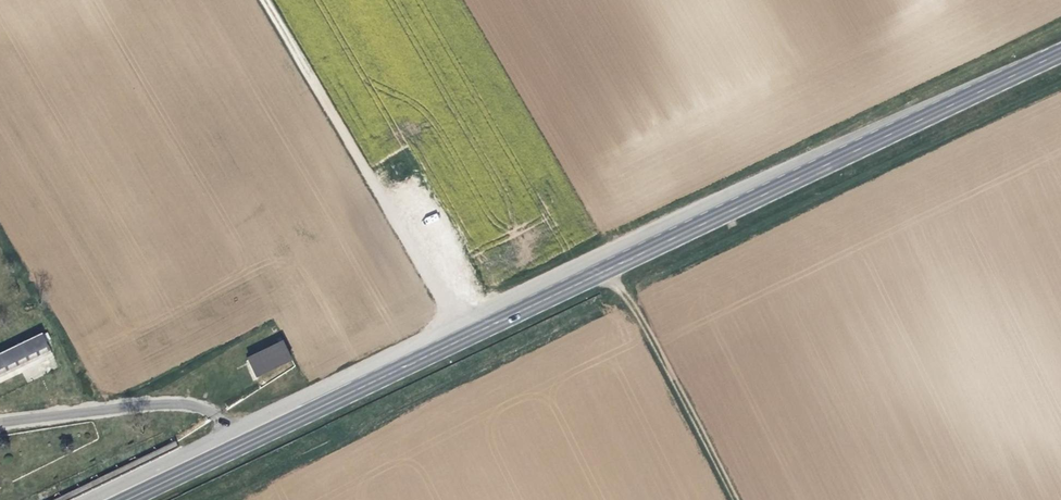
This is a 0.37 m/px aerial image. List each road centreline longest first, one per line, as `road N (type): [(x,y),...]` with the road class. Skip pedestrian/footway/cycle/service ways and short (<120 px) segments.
road 1 (secondary): [(1060,53),(126,499)]
road 2 (track): [(269,0),(466,337)]
road 3 (track): [(613,267),(730,499)]

